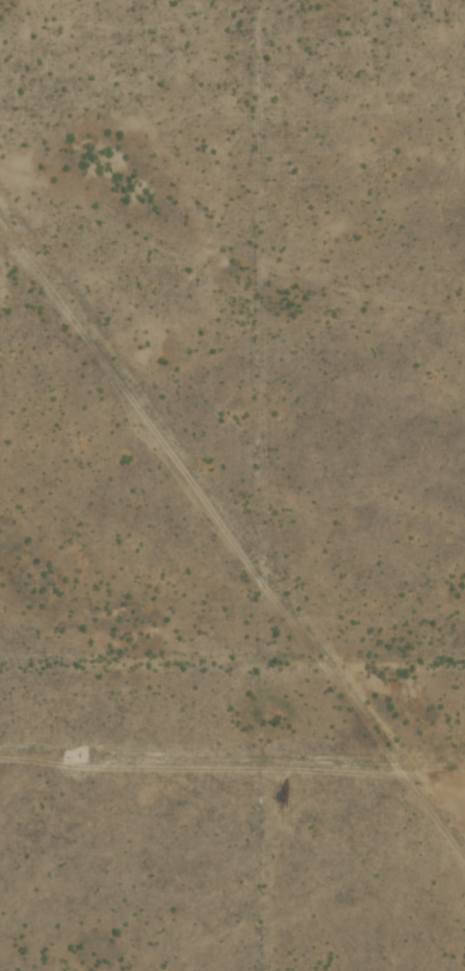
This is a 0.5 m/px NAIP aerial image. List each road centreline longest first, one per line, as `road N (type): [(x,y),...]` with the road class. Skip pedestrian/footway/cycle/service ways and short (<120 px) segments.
road 1 (track): [(464,628),(296,611),(0,626)]

